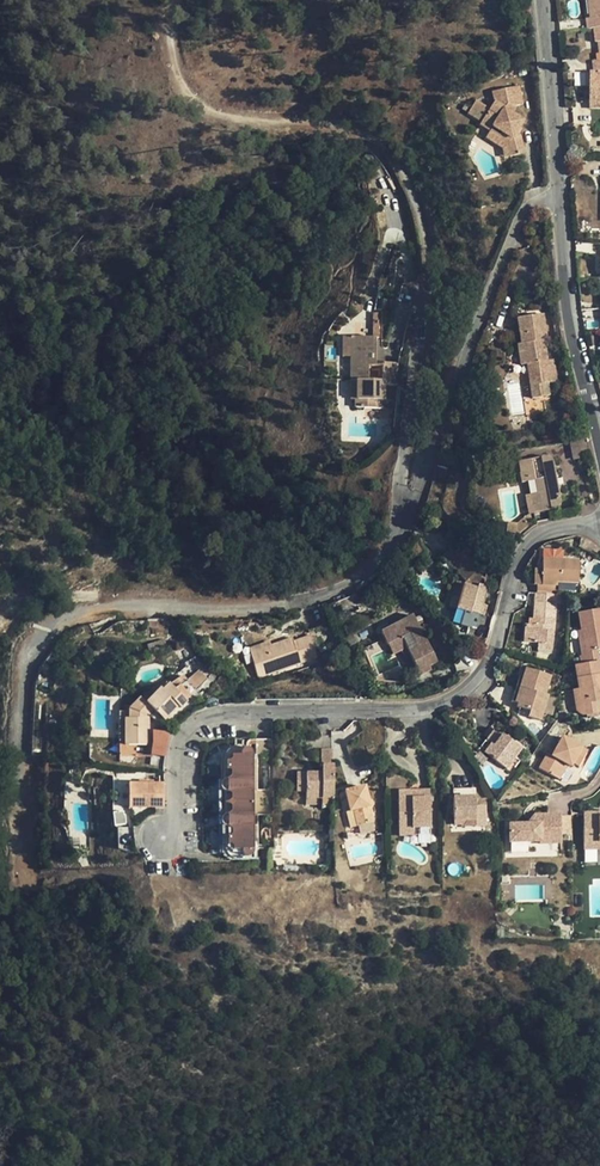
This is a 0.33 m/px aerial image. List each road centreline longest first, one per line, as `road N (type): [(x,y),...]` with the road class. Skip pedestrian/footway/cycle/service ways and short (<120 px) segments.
road 1 (residential): [(559,197),(528,200),(519,213),(403,525),(370,578),(254,613),(118,607),(64,620),(36,645),(23,672),(20,714),(22,851)]
road 2 (residential): [(164,840),(174,818),(175,755),(190,726),(227,712),(428,709),(453,701),(494,654),(517,565),(536,538),(599,522)]
road 3 (track): [(174,0),(176,68),(207,107),(235,119),(338,122),(370,136)]
road 4 (unclassified): [(559,197),(567,316),(599,445)]
road 5 (unclassified): [(540,0),(559,197)]

